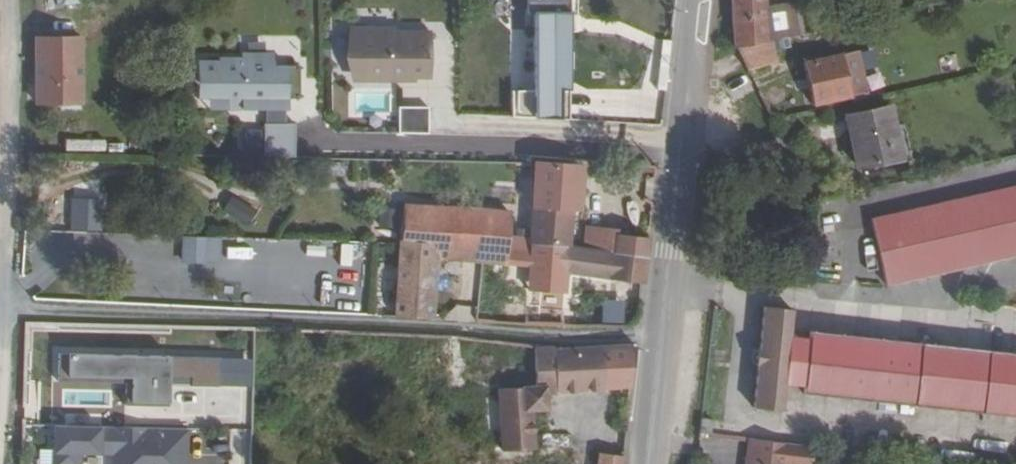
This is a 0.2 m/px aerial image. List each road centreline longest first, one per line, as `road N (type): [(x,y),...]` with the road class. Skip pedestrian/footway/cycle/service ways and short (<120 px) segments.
road 1 (secondary): [(696,0),(644,463)]
road 2 (residential): [(0,347),(5,0)]

